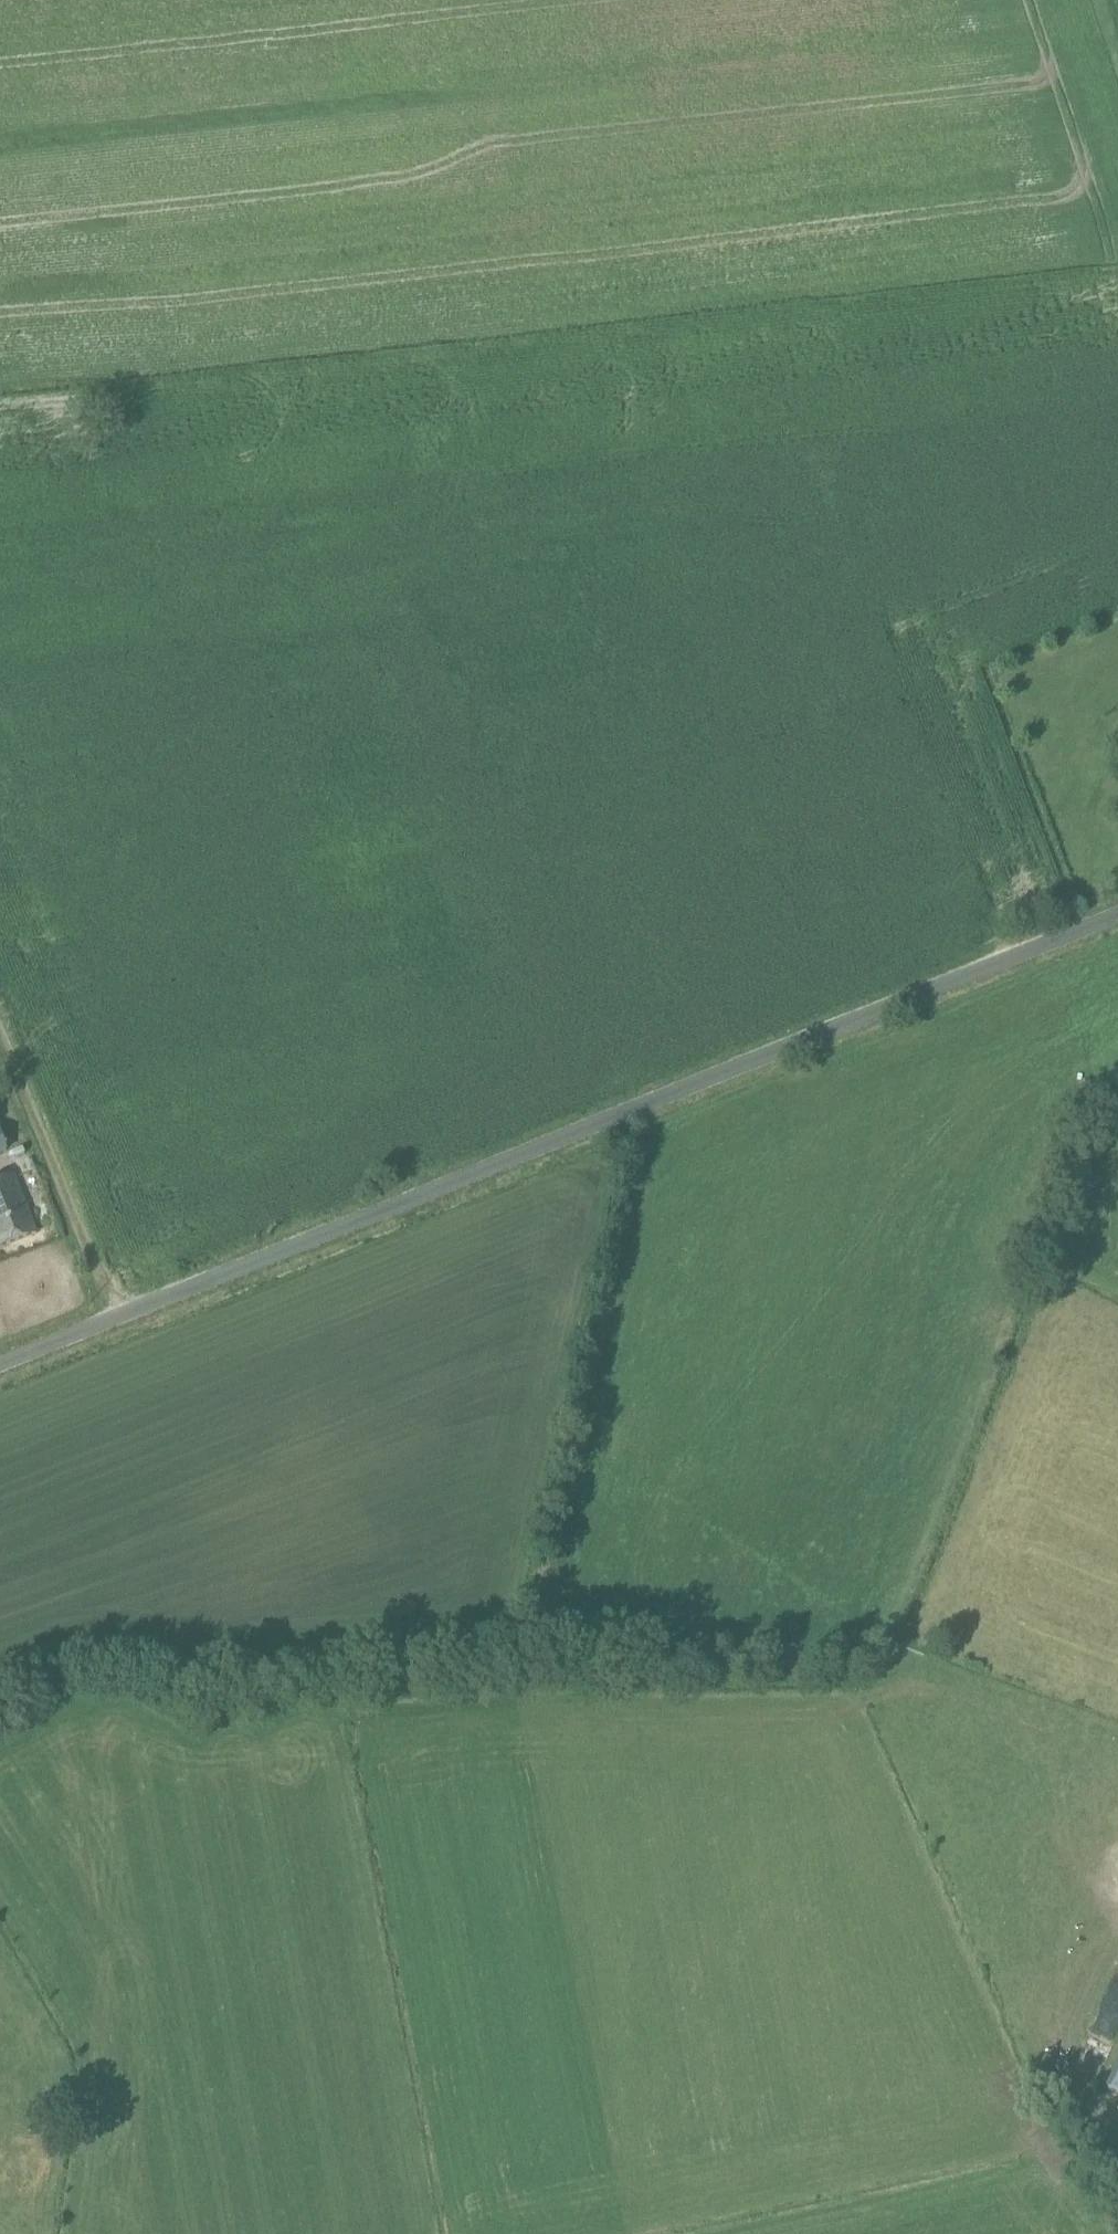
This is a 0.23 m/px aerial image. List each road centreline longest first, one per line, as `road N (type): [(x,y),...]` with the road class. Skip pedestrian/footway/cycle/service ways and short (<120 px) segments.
road 1 (unclassified): [(0,1374),(1117,916)]

